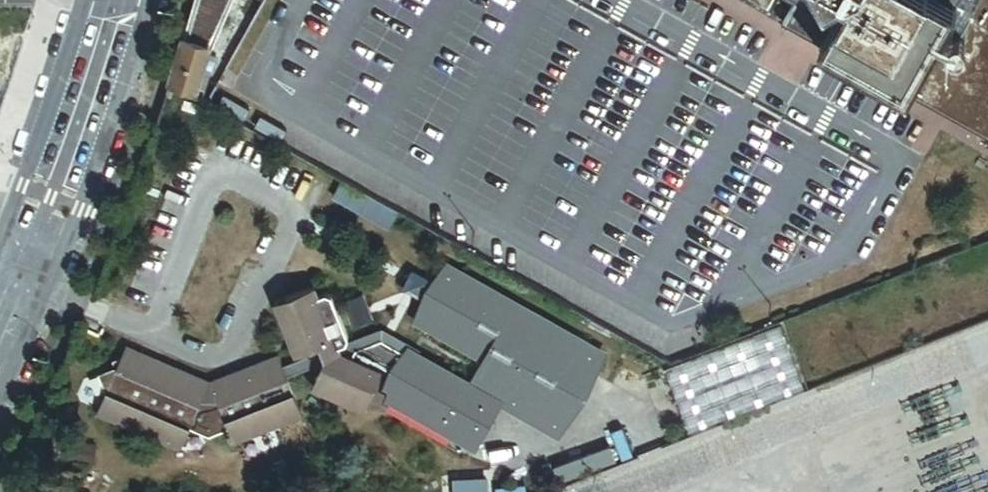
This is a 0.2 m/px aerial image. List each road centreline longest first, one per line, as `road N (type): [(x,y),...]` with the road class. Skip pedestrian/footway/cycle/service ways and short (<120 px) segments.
road 1 (unclassified): [(617,491),(987,345)]
road 2 (unclassified): [(103,0),(30,200)]

